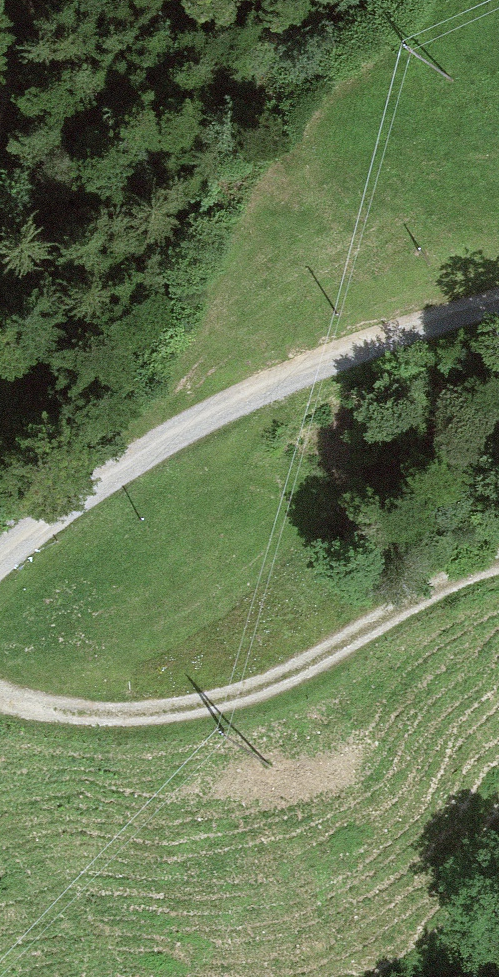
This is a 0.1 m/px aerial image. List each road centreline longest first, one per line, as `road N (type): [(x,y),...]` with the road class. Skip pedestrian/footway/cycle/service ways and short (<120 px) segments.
road 1 (track): [(498,304),(381,340),(212,413),(80,496),(0,559)]
road 2 (track): [(498,557),(261,689),(218,702),(104,715),(0,699)]
road 3 (track): [(0,125),(26,0)]

